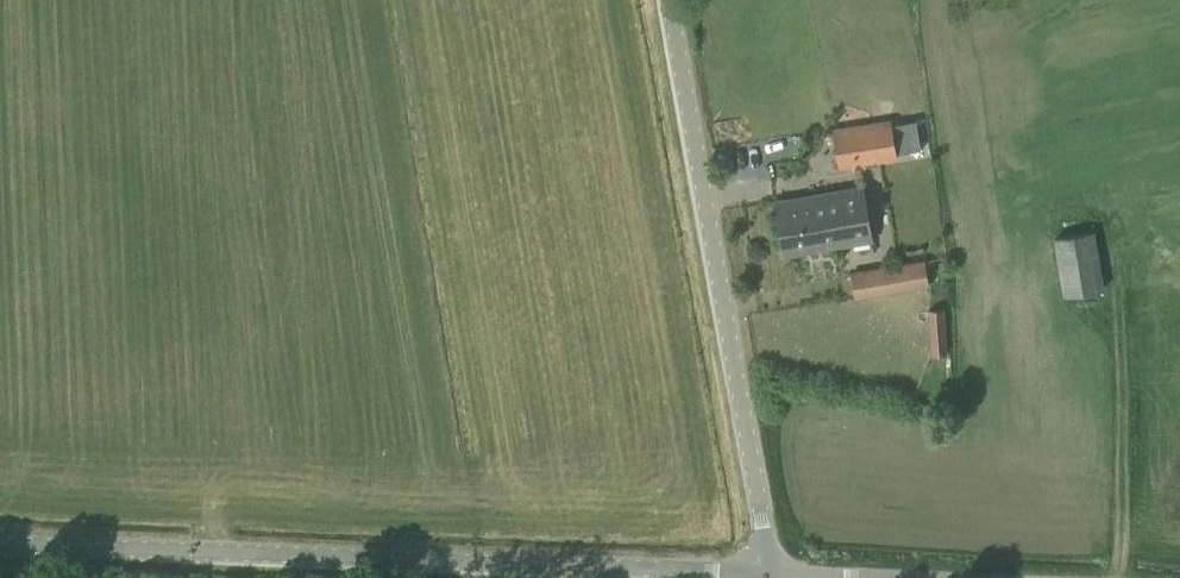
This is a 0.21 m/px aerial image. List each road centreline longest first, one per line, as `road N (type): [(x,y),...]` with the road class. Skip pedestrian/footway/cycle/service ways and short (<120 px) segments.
road 1 (unclassified): [(773,571),(0,546)]
road 2 (unclassified): [(773,571),(668,0)]
road 3 (unclassified): [(921,577),(773,571)]

